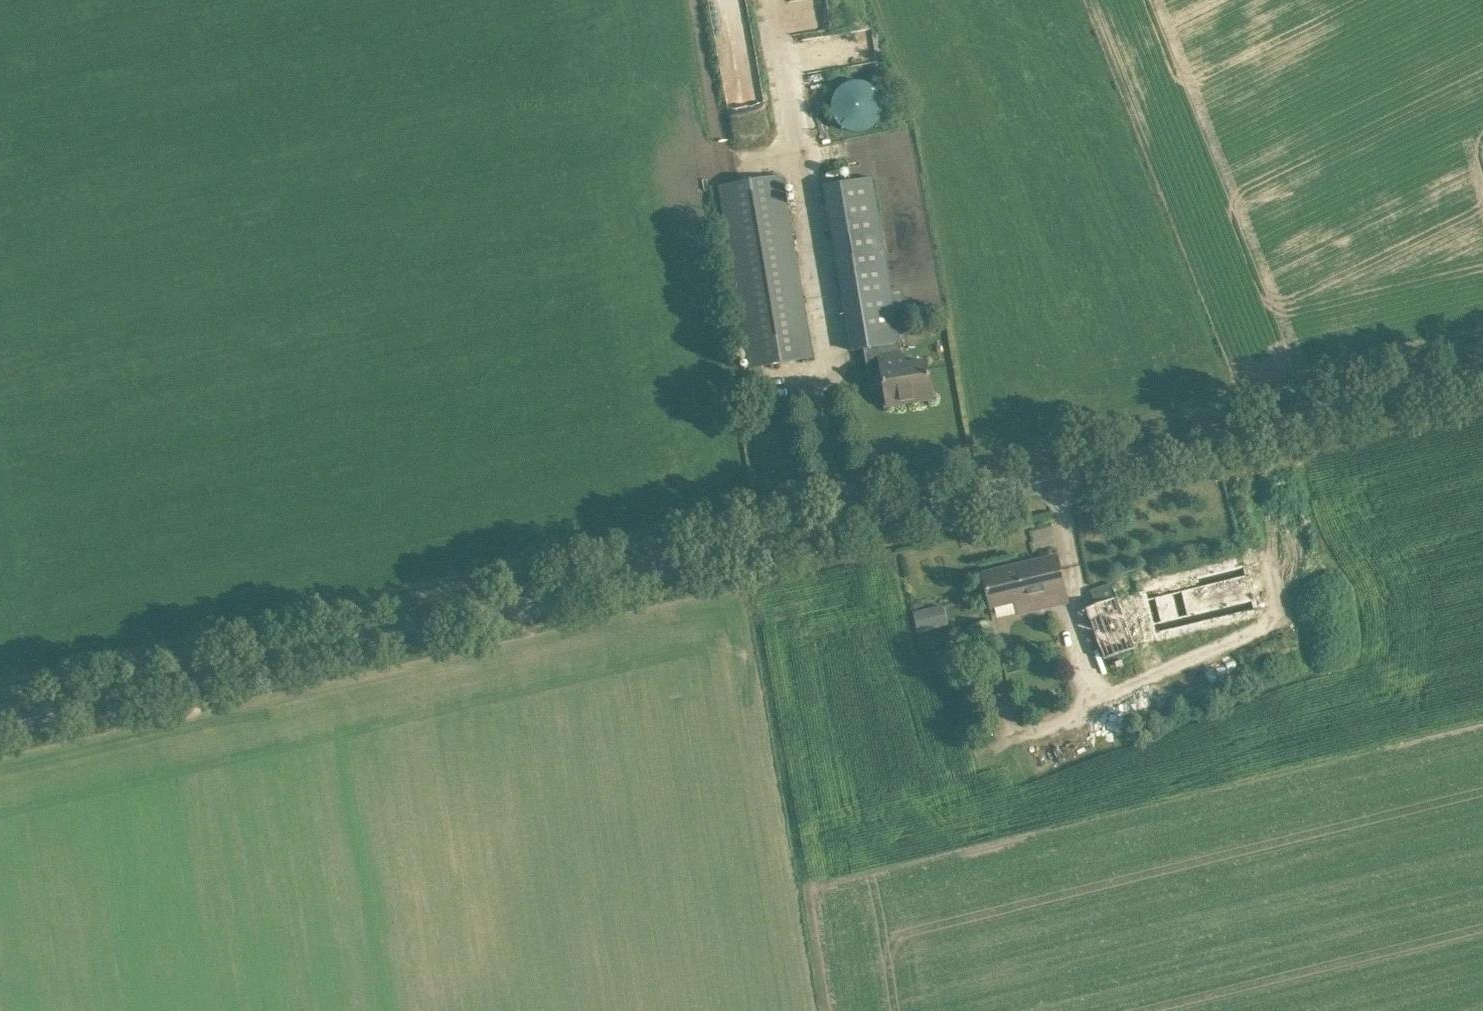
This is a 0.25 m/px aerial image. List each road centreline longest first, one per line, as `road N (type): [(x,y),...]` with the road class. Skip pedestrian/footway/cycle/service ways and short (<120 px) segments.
road 1 (tertiary): [(0,725),(1482,379)]

